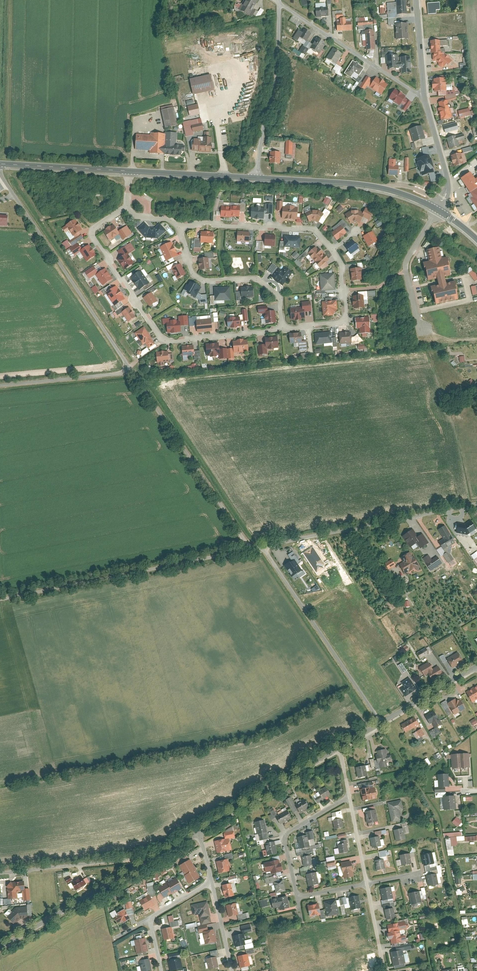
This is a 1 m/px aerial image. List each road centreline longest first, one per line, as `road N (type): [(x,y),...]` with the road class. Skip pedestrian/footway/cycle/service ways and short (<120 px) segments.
road 1 (residential): [(127,205),(92,235),(165,343),(285,329)]
road 2 (unclassified): [(0,598),(246,548)]
road 3 (unclassified): [(129,369),(0,173)]
road 4 (residential): [(0,945),(195,831)]
road 5 (unclassified): [(258,547),(476,503)]
road 6 (unclassified): [(258,547),(381,722)]
road 7 (unclassified): [(246,548),(129,369)]
road 8 (tertiary): [(256,178),(369,186),(438,210)]
road 9 (residential): [(279,3),(276,81),(256,178)]
road 10 (residential): [(179,226),(194,275),(261,282),(281,301),(285,329)]
road 11 (residential): [(424,95),(279,3)]
road 12 (residential): [(195,831),(334,749)]
road 13 (residential): [(332,248),(309,227),(179,226)]
road 14 (residential): [(349,797),(281,837),(298,895)]
road 15 (residential): [(285,329),(346,316),(343,264),(332,248)]
road 16 (residential): [(129,369),(0,384)]
road 17 (tertiary): [(0,164),(129,171)]
road 18 (residential): [(438,210),(408,261),(422,329)]
road 19 (tertiary): [(129,171),(256,178)]
road 20 (residential): [(424,95),(447,177),(438,210)]

